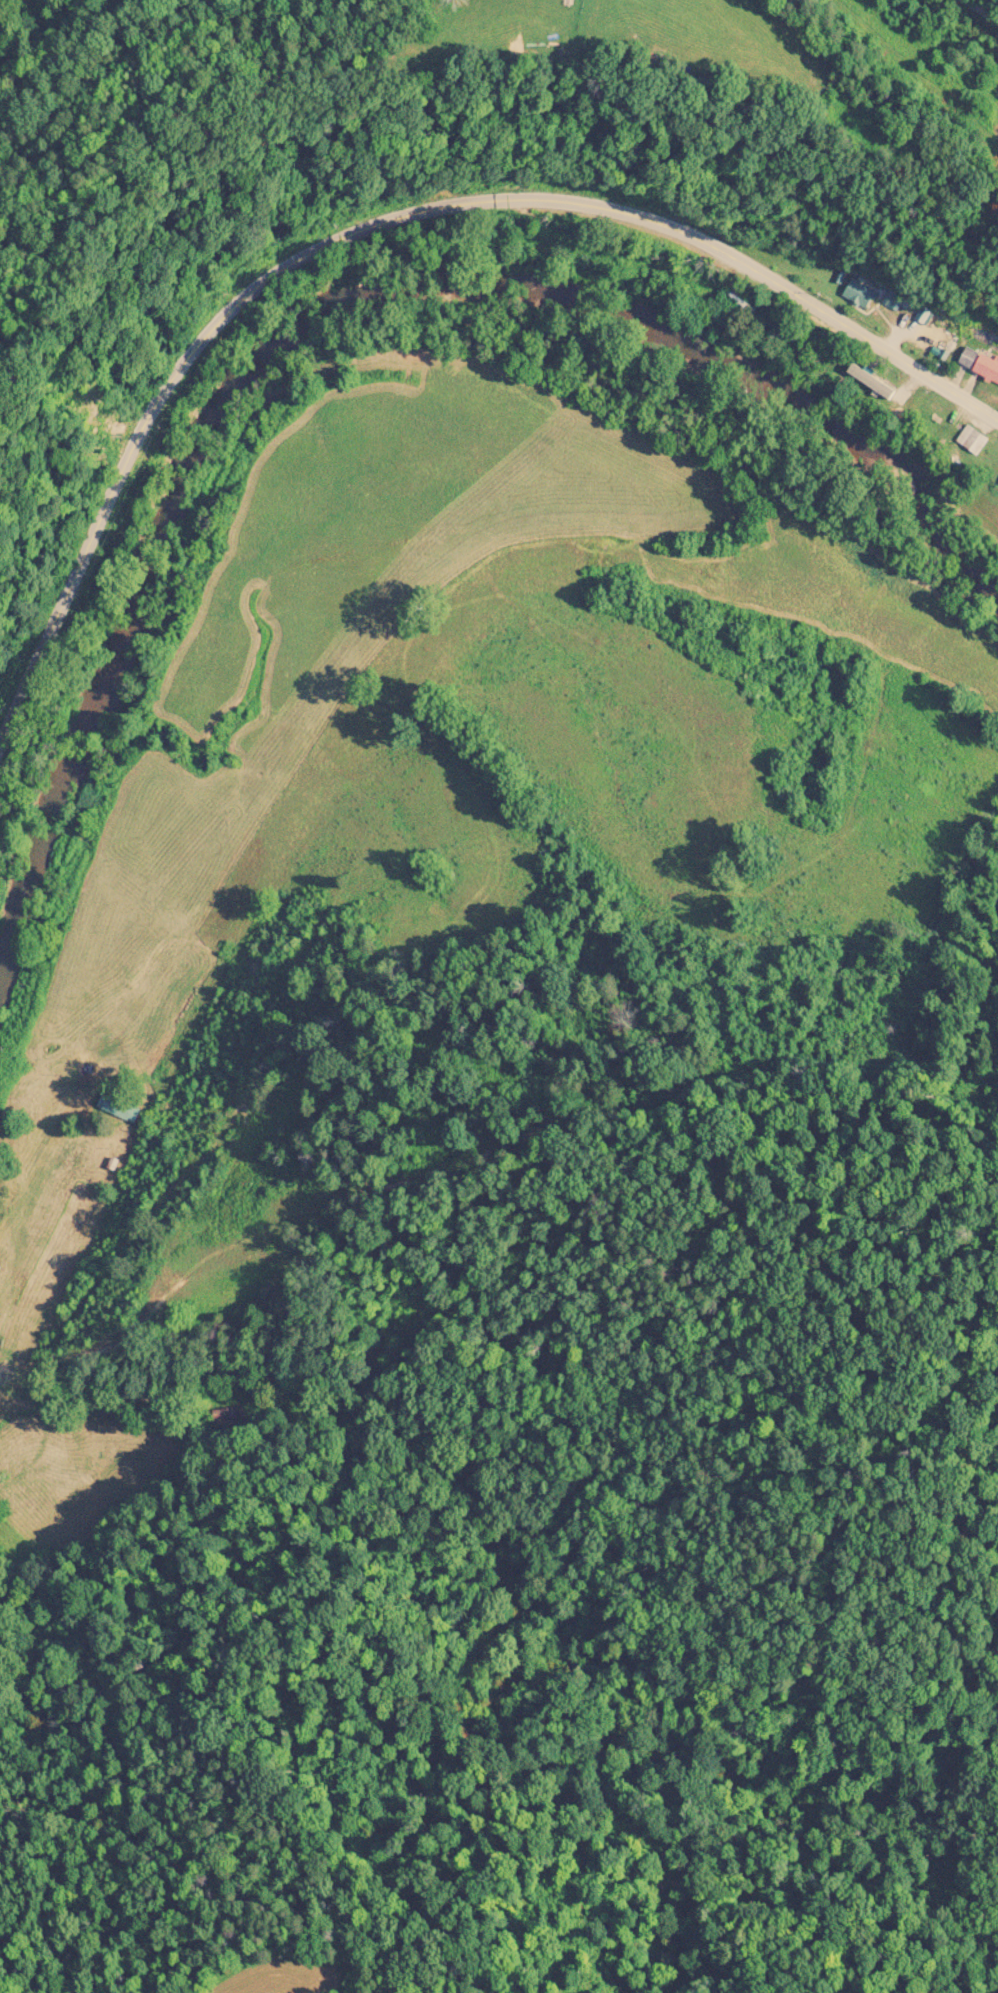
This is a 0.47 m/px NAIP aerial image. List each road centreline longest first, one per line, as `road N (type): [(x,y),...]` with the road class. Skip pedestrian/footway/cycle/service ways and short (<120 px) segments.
road 1 (tertiary): [(0,750),(125,469),(207,336),(305,257),(387,221),(485,201),(553,201),(631,215),(719,250),(997,419)]
road 2 (residential): [(0,1318),(50,1109),(108,1055)]

